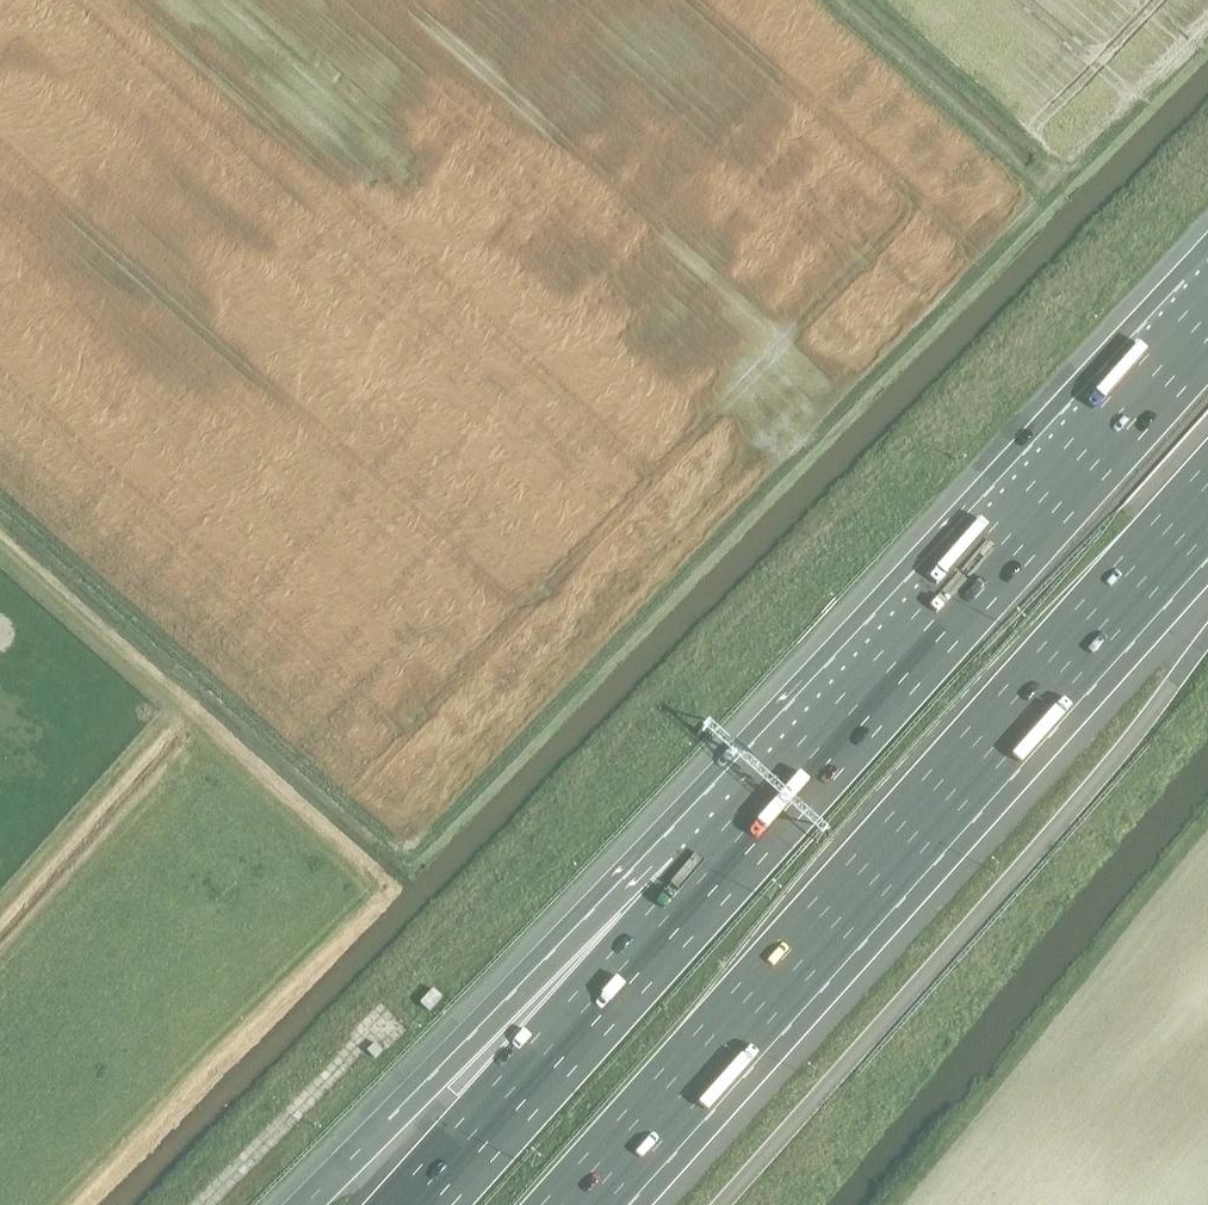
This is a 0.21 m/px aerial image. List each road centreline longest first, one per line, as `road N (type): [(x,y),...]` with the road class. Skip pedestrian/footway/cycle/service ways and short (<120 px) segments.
road 1 (motorway): [(572,1204),(1207,495)]
road 2 (motorway): [(1207,324),(709,881)]
road 3 (motorway): [(709,881),(435,1073),(305,1204)]
road 4 (motorway): [(709,881),(414,1204)]

